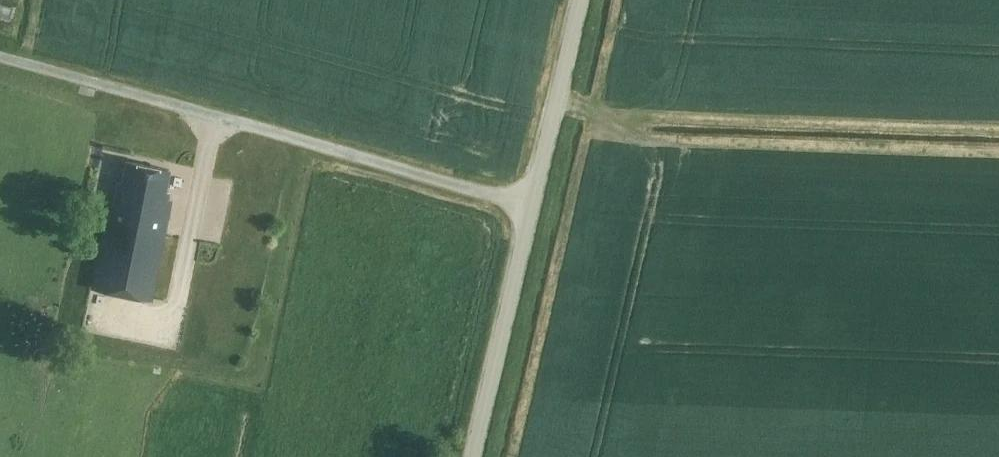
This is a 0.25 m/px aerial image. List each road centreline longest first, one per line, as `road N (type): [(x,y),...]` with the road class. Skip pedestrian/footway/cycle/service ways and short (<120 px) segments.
road 1 (unclassified): [(530,207),(0,63)]
road 2 (unclassified): [(471,456),(530,207)]
road 3 (unclassified): [(530,207),(578,0)]

